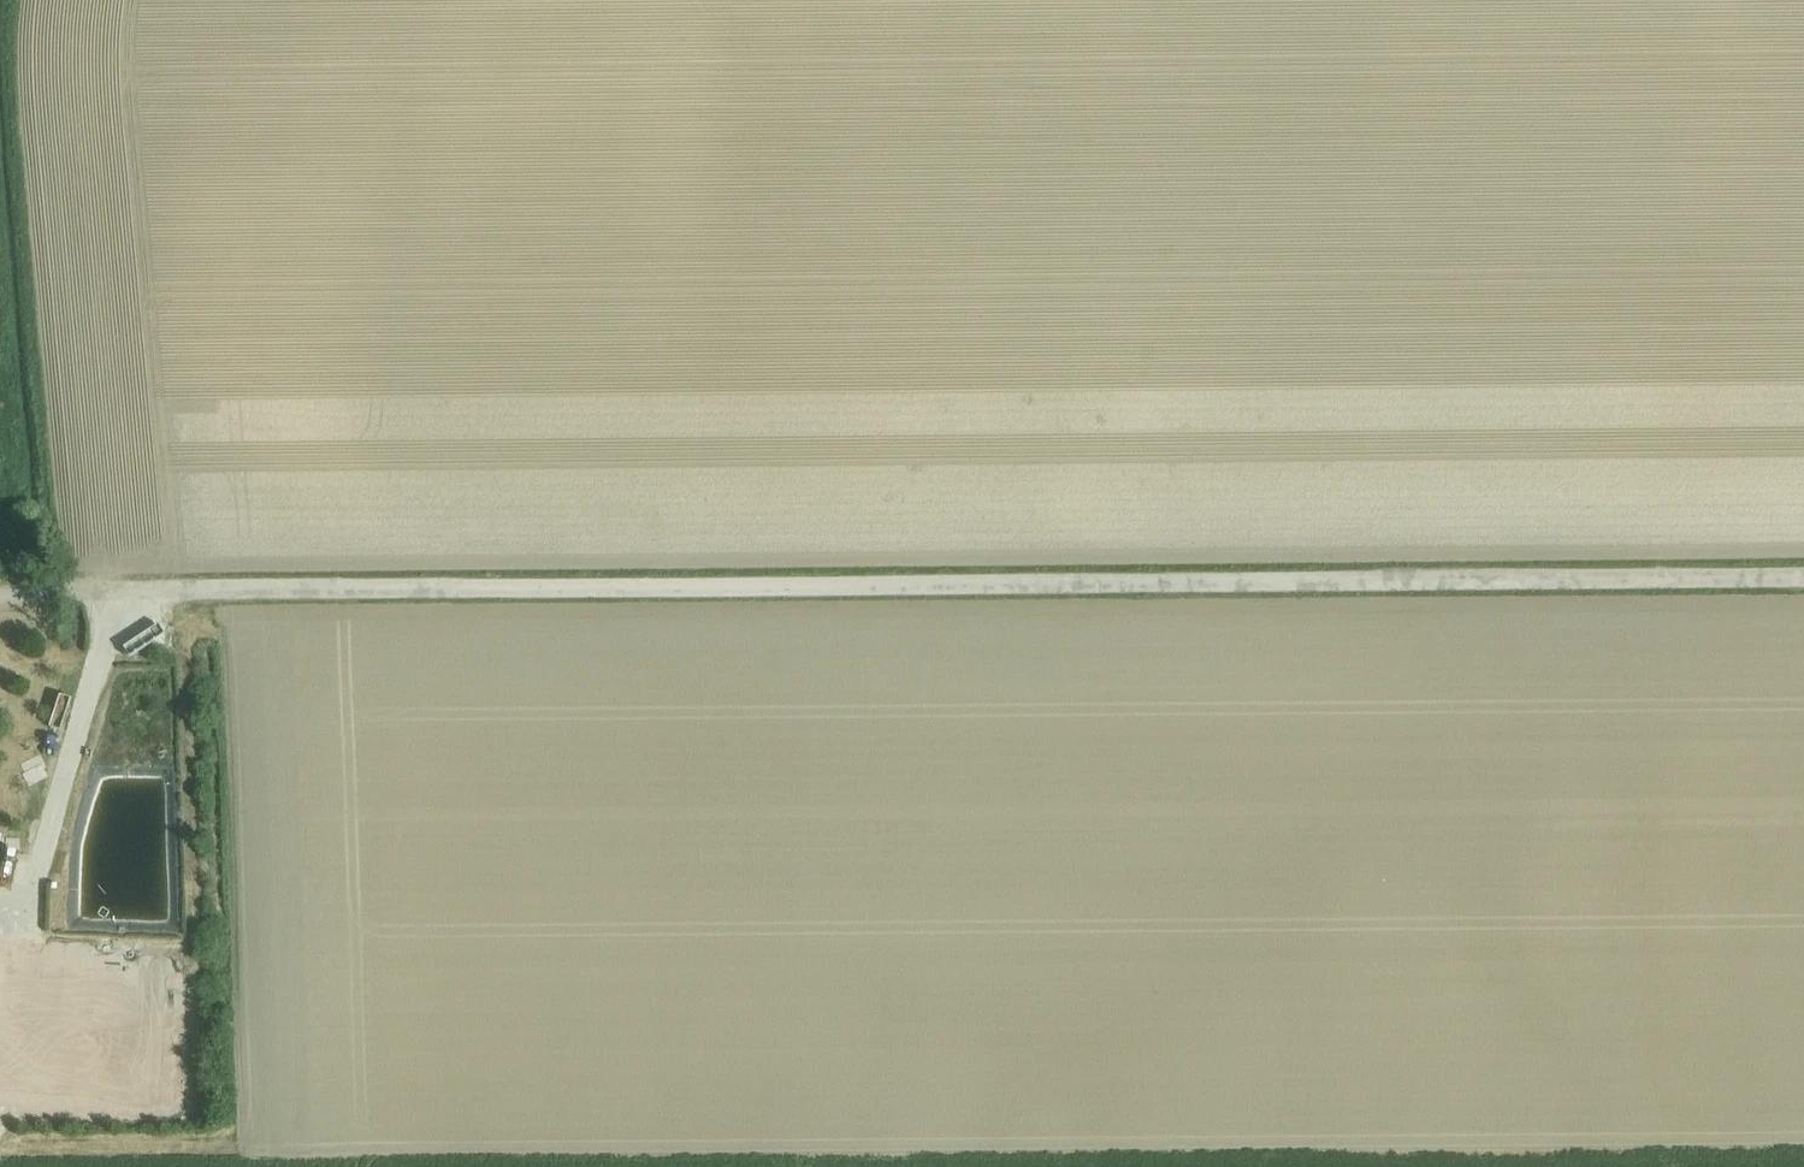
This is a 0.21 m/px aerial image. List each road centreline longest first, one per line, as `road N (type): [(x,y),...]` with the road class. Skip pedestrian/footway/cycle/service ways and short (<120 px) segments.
road 1 (track): [(1803,579),(78,592)]

